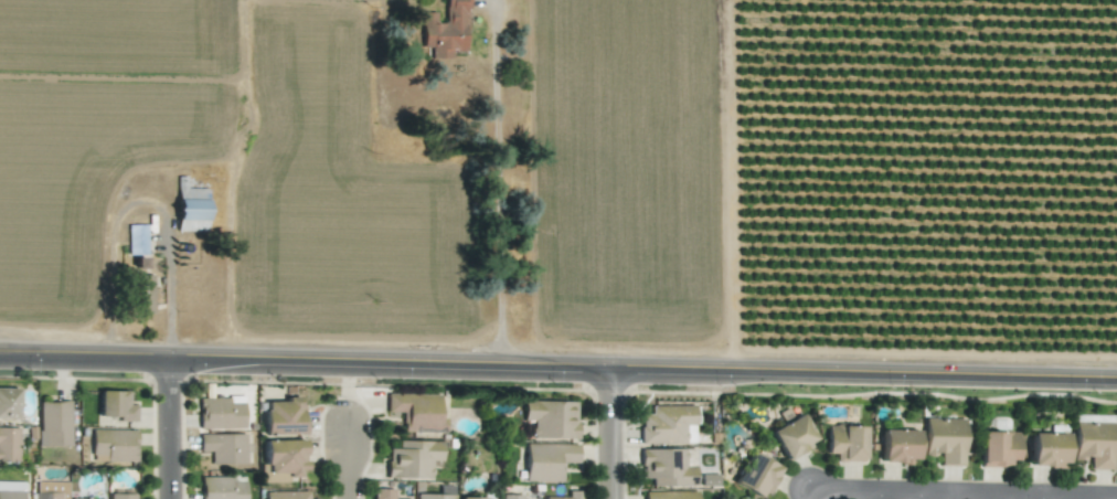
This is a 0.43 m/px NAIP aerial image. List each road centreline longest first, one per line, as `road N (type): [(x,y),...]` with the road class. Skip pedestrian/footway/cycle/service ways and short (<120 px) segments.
road 1 (residential): [(1116,377),(0,350)]
road 2 (residential): [(811,490),(1116,498)]
road 3 (residential): [(177,354),(179,498)]
road 4 (residential): [(620,498),(617,364)]

